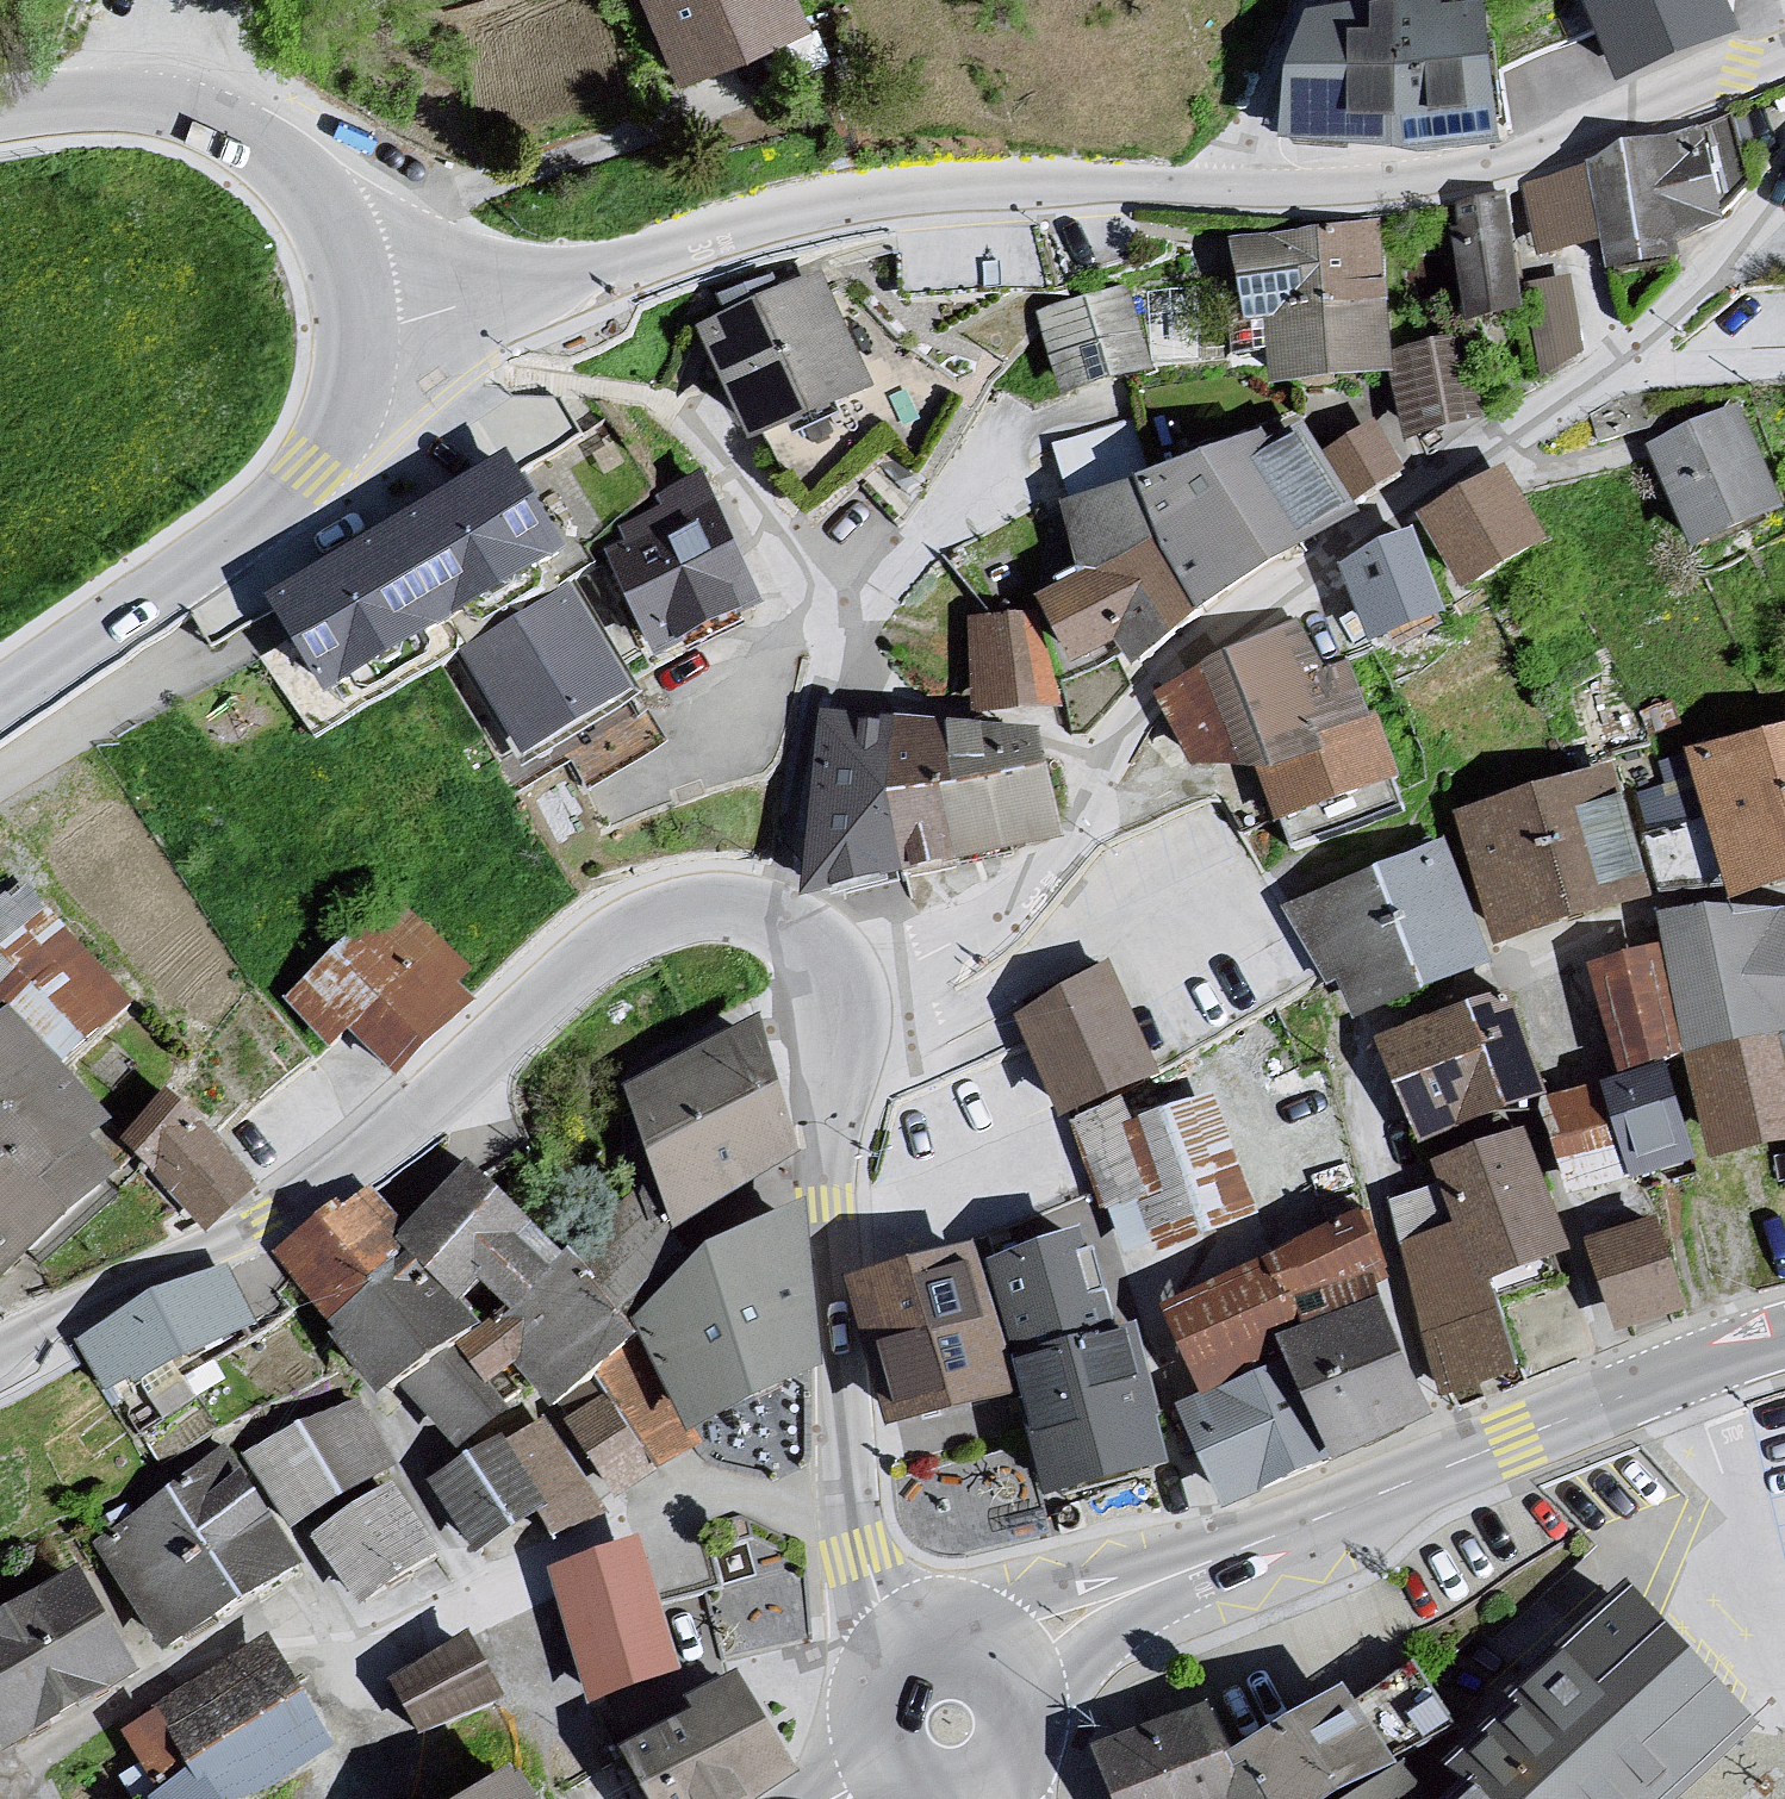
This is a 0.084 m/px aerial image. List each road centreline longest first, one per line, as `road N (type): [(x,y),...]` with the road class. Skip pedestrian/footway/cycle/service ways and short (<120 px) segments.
road 1 (residential): [(353,341),(733,236),(1010,189),(1238,199),(1425,182),(1784,57)]
road 2 (residential): [(828,1026),(1097,867),(1095,795),(1143,696),(1516,444),(1686,293),(1784,177)]
road 3 (tertiary): [(0,1373),(276,1233),(619,943),(682,920),(756,925),(800,957),(828,1026)]
road 4 (tertiary): [(1192,1568),(1784,1339)]
road 5 (tertiary): [(828,1026),(845,1498),(856,1552),(899,1635)]
road 6 (tertiary): [(353,341),(353,402),(320,461),(171,589),(0,702)]
road 7 (tertiary): [(0,121),(91,110),(148,115),(185,121),(259,154),(314,201),(346,291),(353,341)]
road 8 (tertiary): [(1192,1568),(969,1621)]
road 9 (tertiary): [(1046,1695),(1099,1629),(1192,1568)]
road 10 (tertiary): [(899,1635),(869,1666),(856,1706),(860,1748),(883,1783)]

